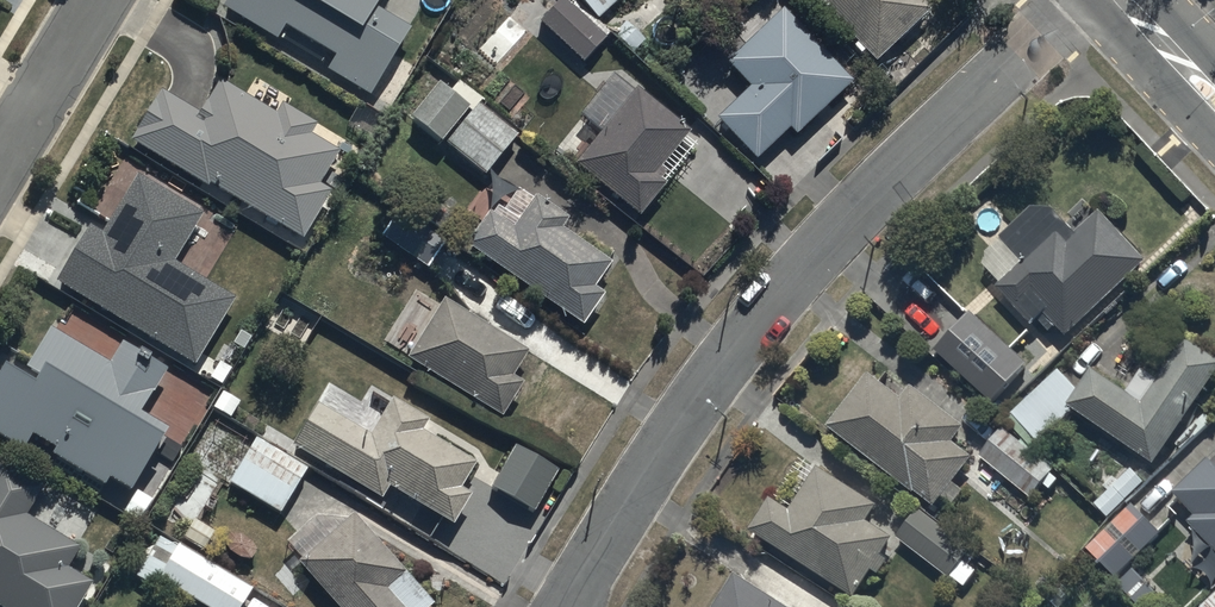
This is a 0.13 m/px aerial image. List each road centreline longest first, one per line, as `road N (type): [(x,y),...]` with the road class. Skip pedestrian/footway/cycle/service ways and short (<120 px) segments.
road 1 (residential): [(1080,0),(824,243),(676,428),(569,606)]
road 2 (residential): [(87,0),(0,148)]
road 3 (tertiary): [(1123,0),(1214,96)]

